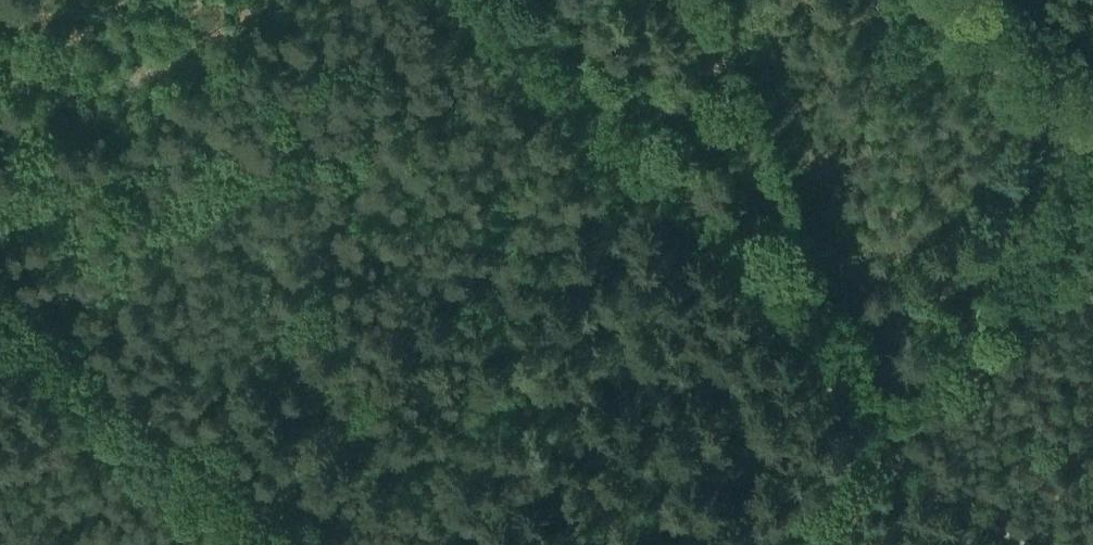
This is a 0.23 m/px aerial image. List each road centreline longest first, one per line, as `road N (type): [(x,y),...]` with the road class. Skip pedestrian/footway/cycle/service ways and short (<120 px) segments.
road 1 (track): [(693,0),(797,249),(829,377),(861,437),(892,463),(1045,544)]
road 2 (track): [(0,338),(236,544)]
road 3 (track): [(868,446),(748,544)]

